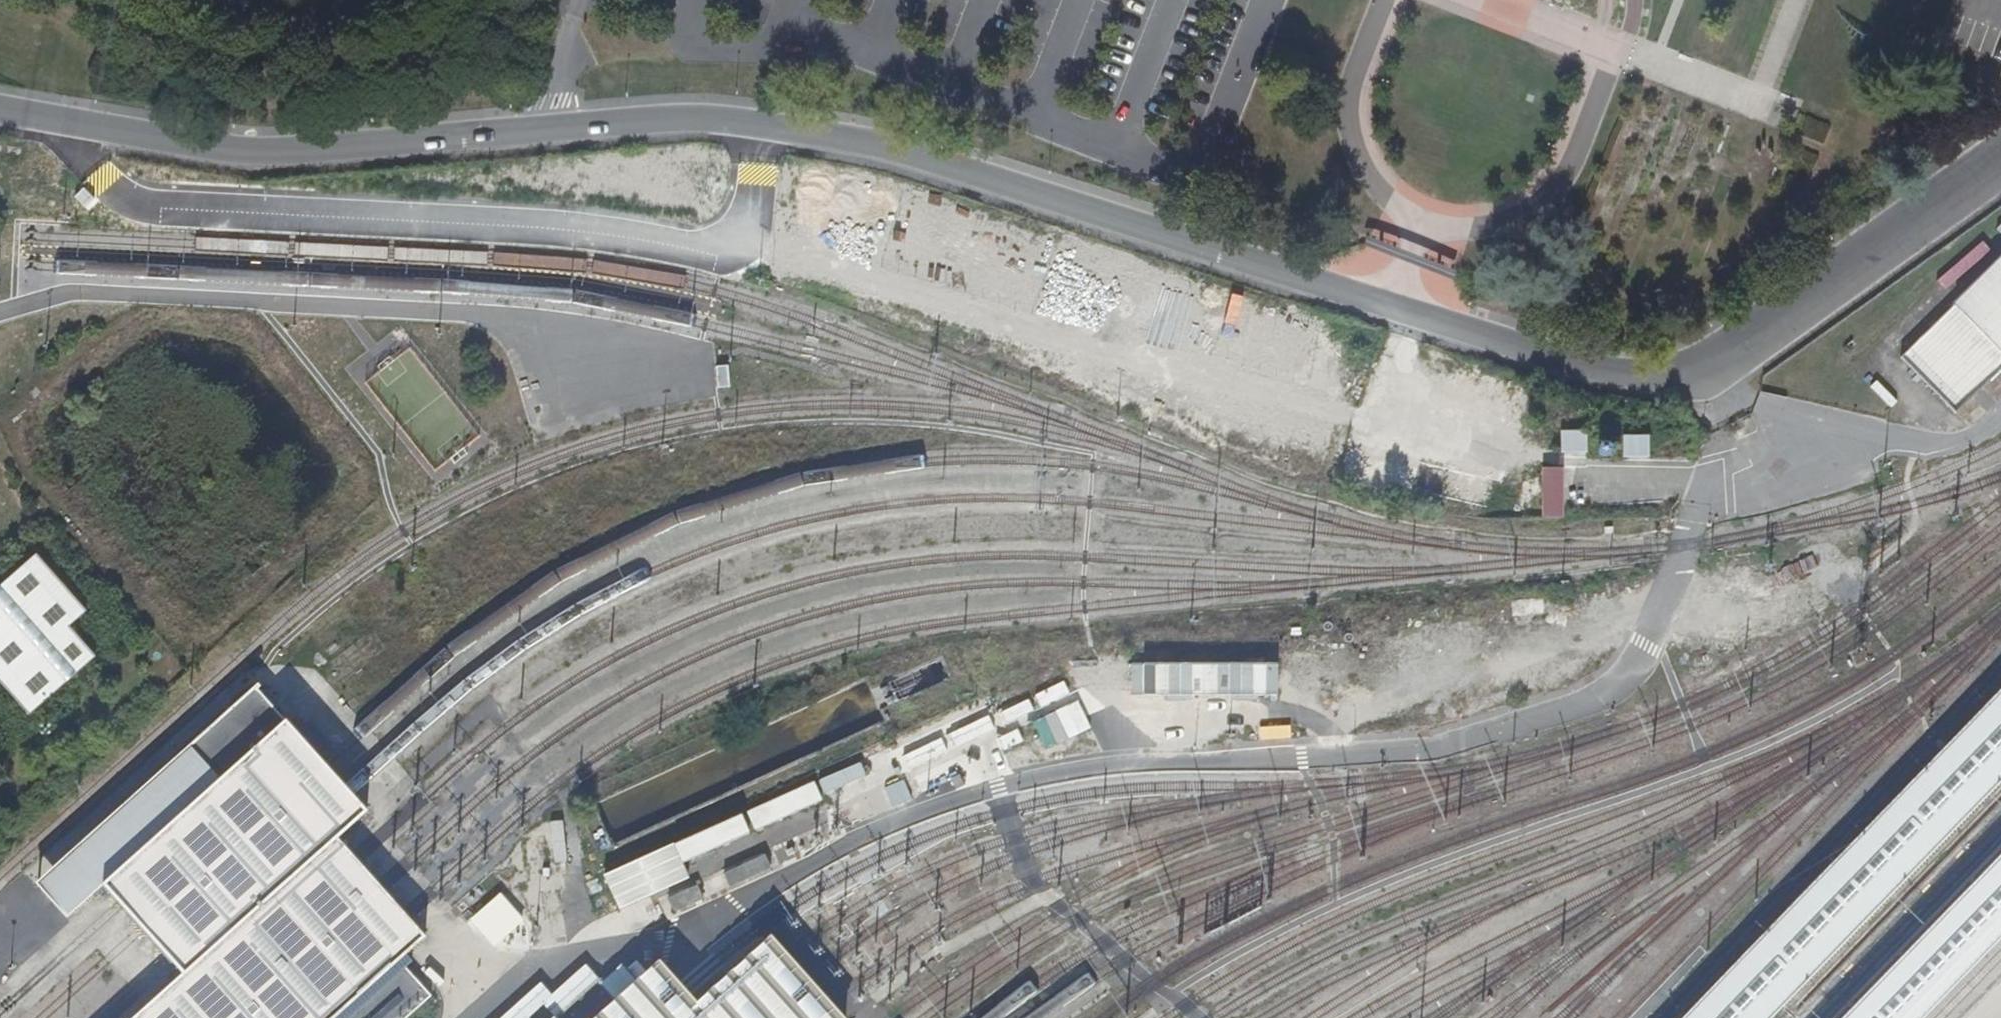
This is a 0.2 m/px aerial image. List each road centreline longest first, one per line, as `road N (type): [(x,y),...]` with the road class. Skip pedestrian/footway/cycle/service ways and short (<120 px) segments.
road 1 (unclassified): [(0,110),(266,151),(675,118),(839,136),(1004,181),(1598,372),(1645,379),(1716,364),(2000,161)]

